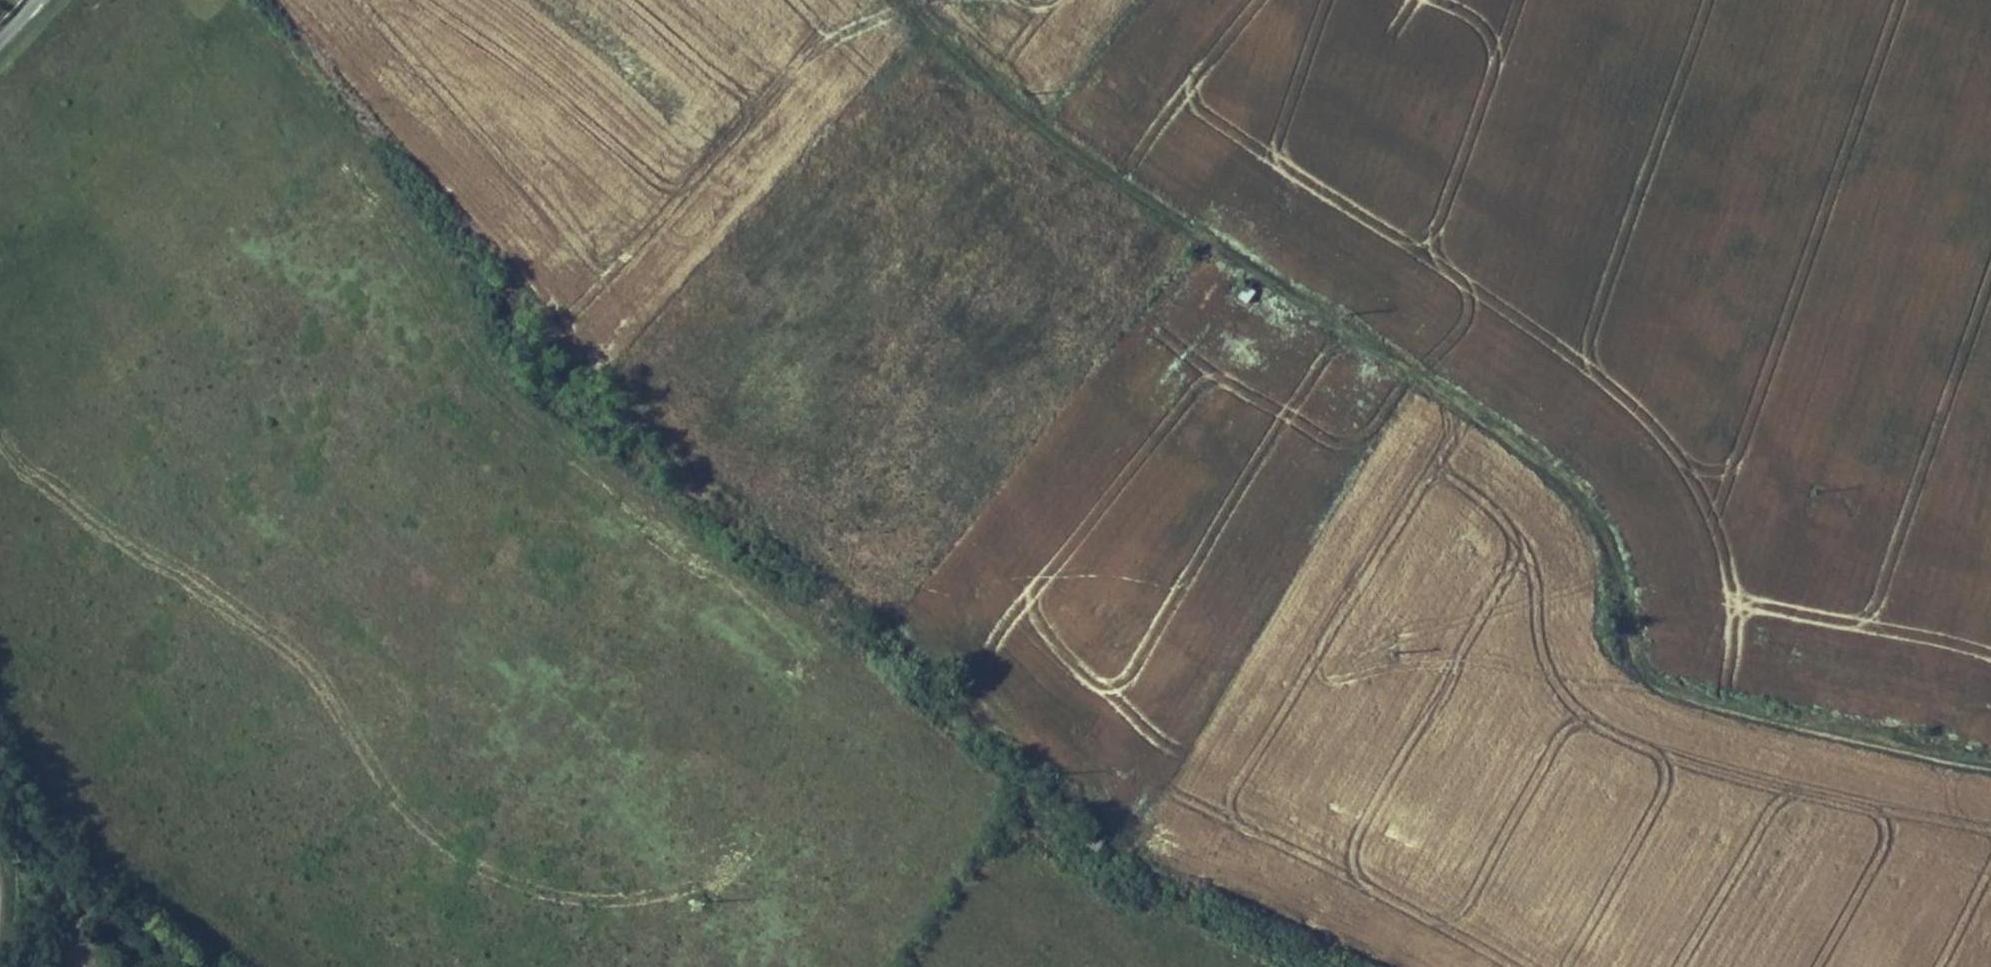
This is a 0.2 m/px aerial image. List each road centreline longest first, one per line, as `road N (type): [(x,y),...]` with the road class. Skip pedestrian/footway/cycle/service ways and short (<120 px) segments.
road 1 (track): [(913,0),(1024,111),(1553,466),(1601,512),(1629,648),(1657,677),(1820,725),(1990,759)]

